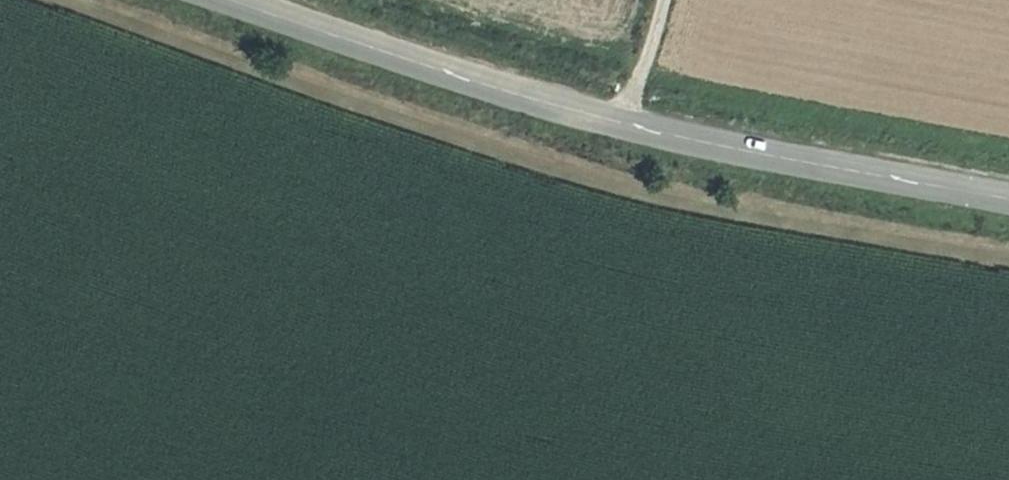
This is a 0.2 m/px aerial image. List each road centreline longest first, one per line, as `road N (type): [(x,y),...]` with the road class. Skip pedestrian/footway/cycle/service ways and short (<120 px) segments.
road 1 (tertiary): [(1008,198),(616,125),(227,0)]
road 2 (track): [(664,0),(648,59),(616,125)]

